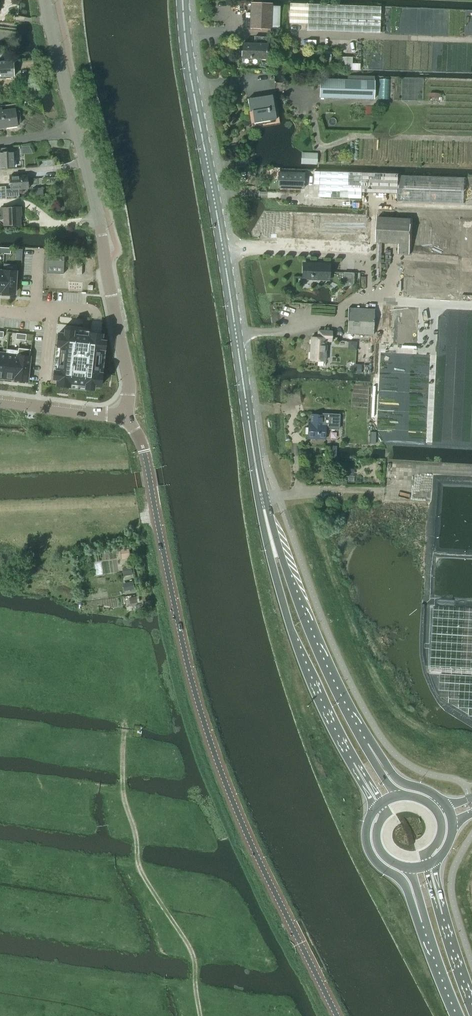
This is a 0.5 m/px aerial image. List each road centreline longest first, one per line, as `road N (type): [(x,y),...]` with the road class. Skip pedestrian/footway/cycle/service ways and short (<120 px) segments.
road 1 (tertiary): [(337,1015),(239,817),(200,714),(147,467),(119,406)]
road 2 (primary): [(271,540),(184,0)]
road 3 (tertiary): [(119,406),(130,380),(45,0)]
road 4 (track): [(202,1015),(191,950),(140,871),(123,790),(125,721)]
road 5 (primary): [(271,540),(292,634),(359,772)]
road 6 (primary): [(377,758),(271,540)]
road 7 (primary): [(373,812),(370,853),(402,880),(420,917)]
road 8 (tertiary): [(0,402),(87,412),(119,406)]

